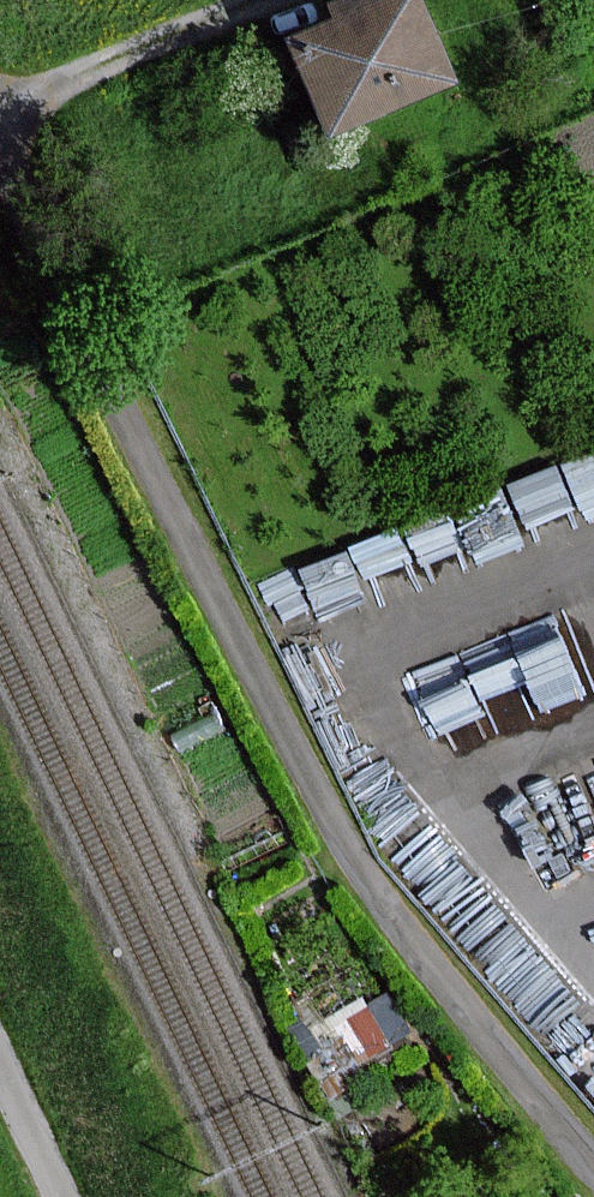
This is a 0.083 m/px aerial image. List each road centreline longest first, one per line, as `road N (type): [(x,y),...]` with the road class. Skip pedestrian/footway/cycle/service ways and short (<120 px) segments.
road 1 (unclassified): [(593,1167),(495,1048),(346,846),(0,148)]
road 2 (track): [(267,0),(0,114)]
road 3 (unclassified): [(63,1196),(0,1063)]

